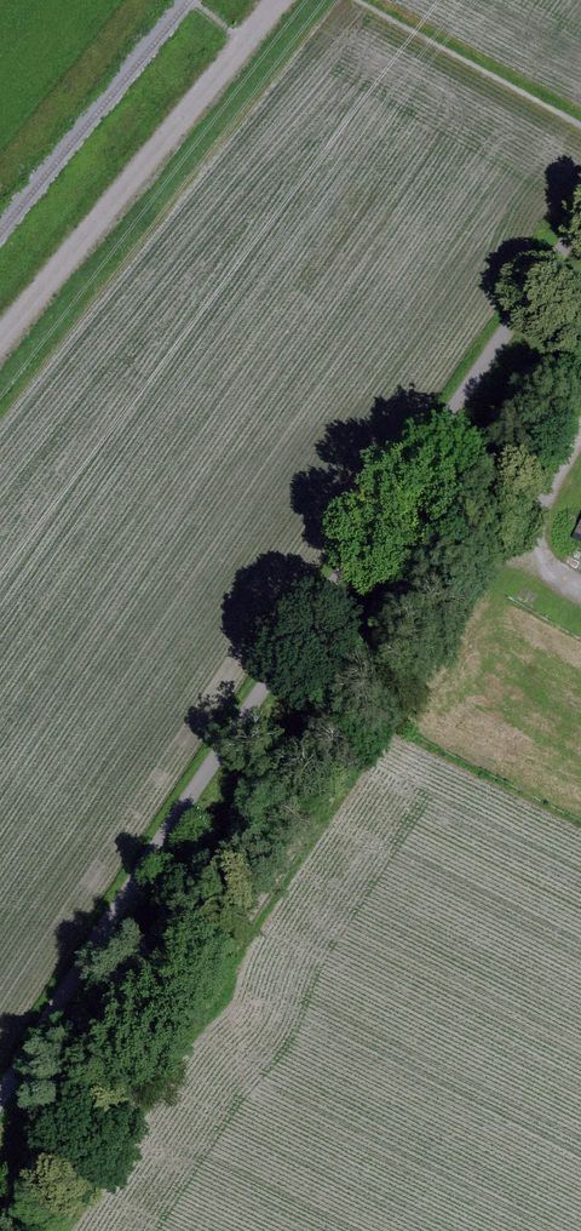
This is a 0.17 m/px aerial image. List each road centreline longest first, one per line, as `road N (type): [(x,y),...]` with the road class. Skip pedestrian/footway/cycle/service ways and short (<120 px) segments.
road 1 (track): [(0,1111),(73,988),(580,225)]
road 2 (track): [(92,1230),(237,991),(530,546),(580,453)]
road 3 (track): [(283,0),(105,204),(0,341)]

